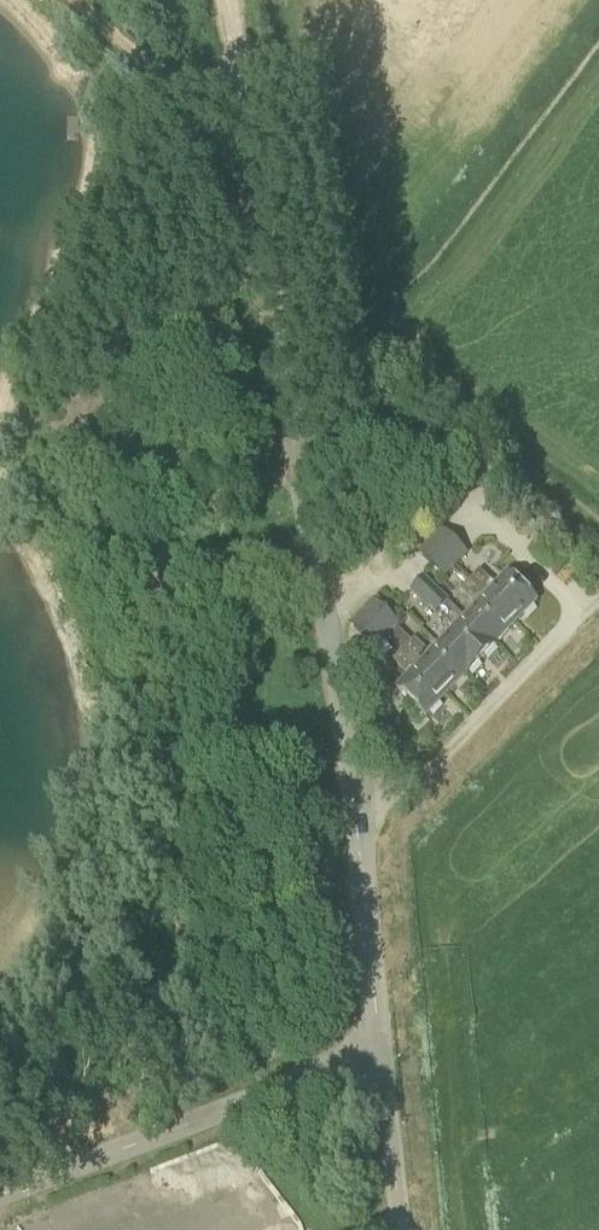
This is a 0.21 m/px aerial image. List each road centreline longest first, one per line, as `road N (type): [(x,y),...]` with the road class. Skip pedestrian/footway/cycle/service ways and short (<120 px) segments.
road 1 (unclassified): [(228,0),(365,835),(376,1051)]
road 2 (unclassified): [(0,1196),(376,1051)]
road 3 (unclassified): [(376,1051),(393,1110),(400,1229)]

